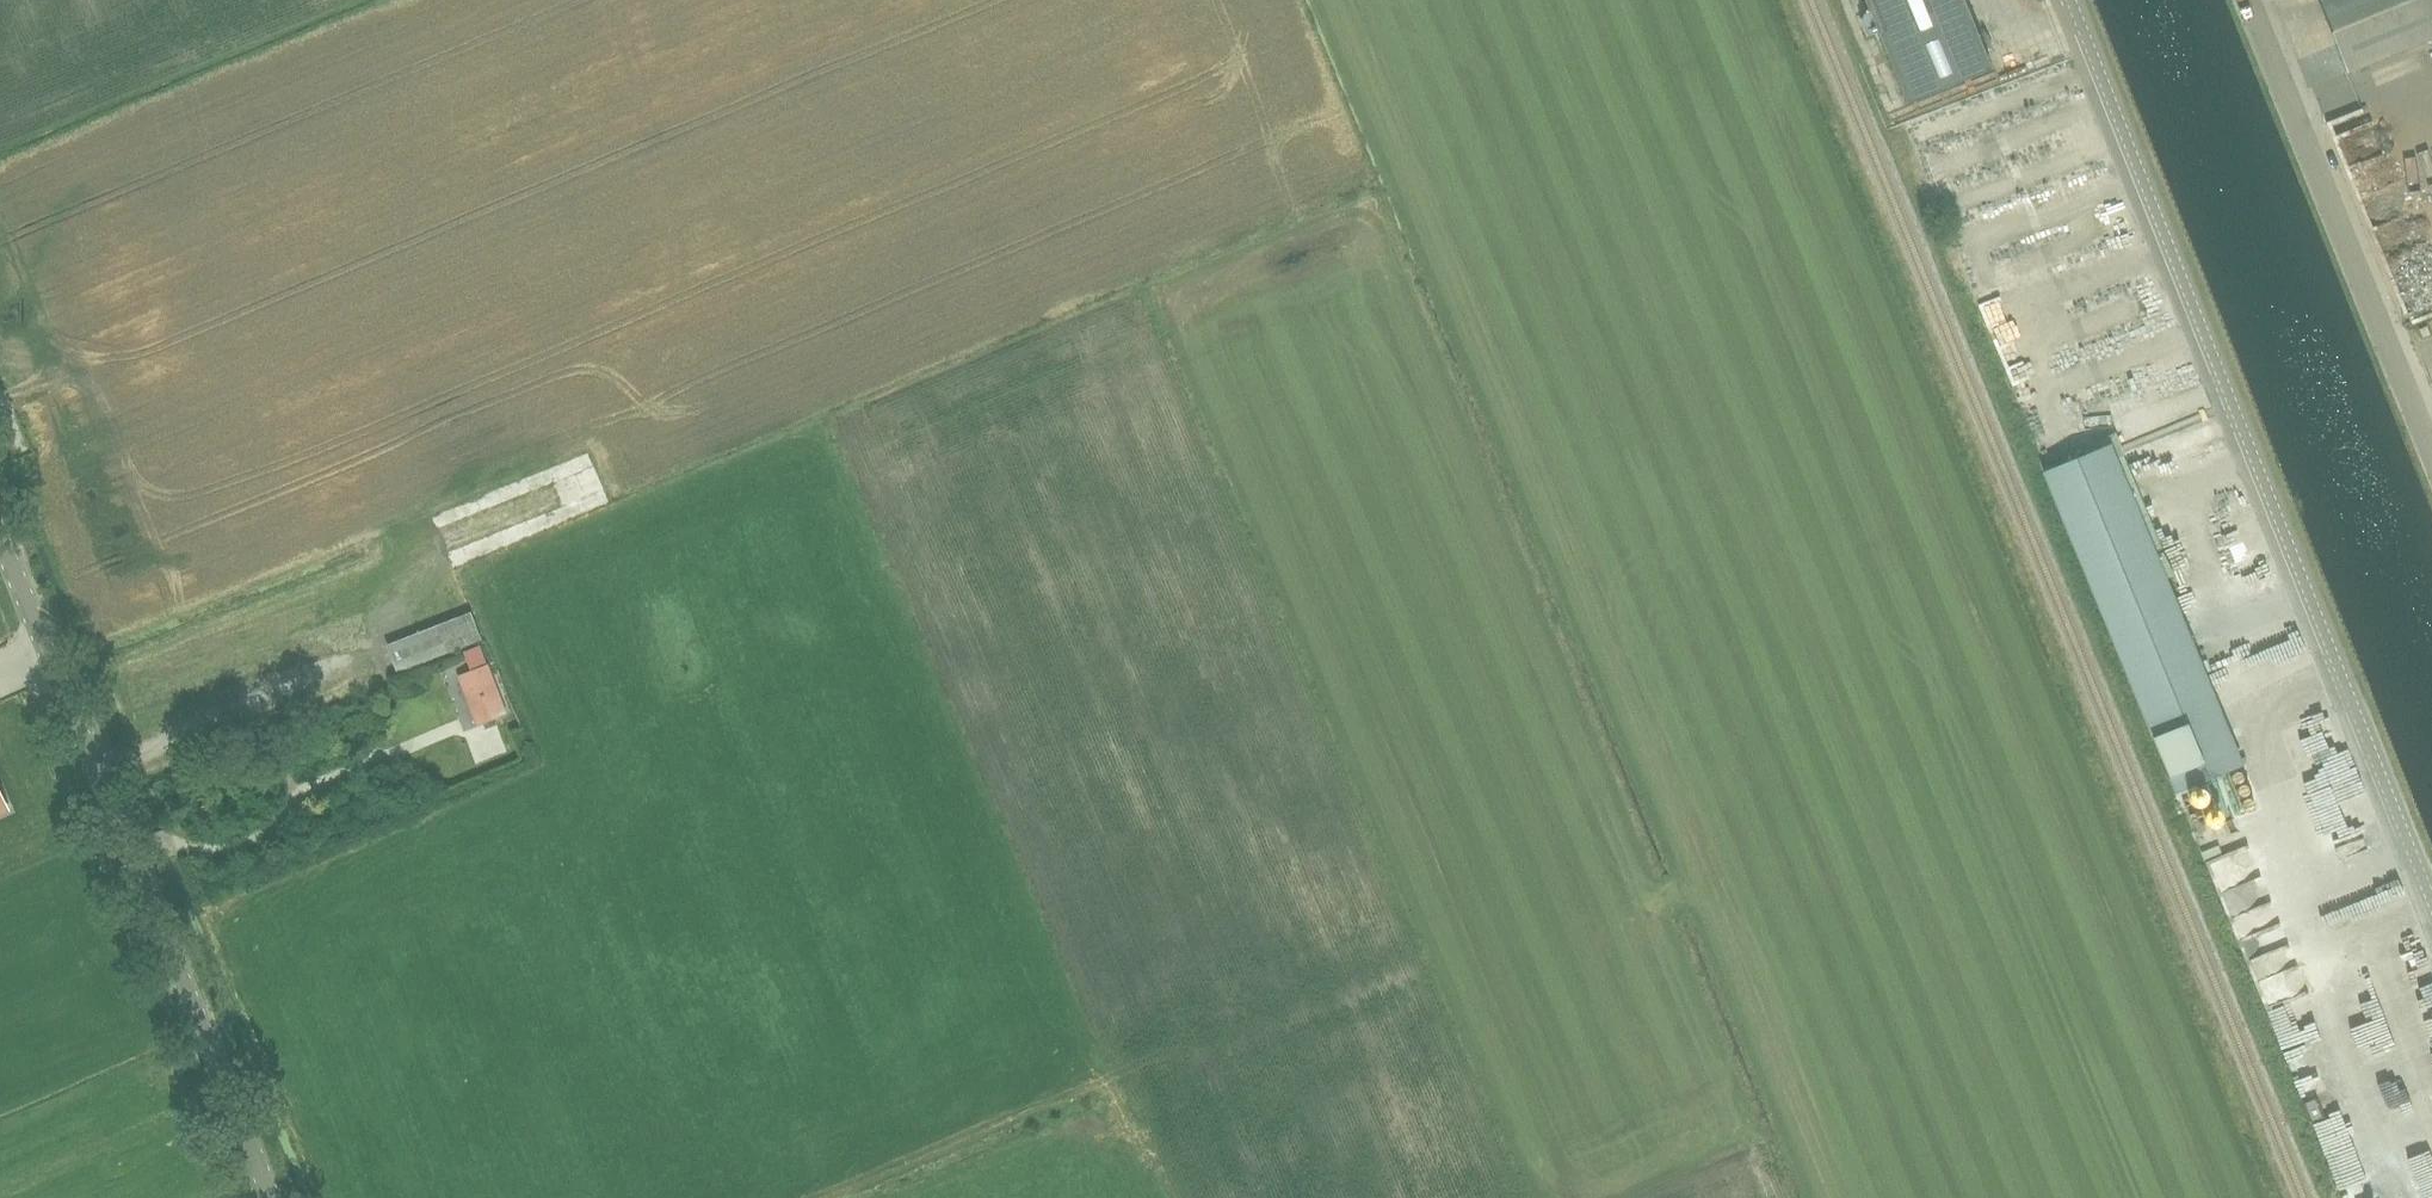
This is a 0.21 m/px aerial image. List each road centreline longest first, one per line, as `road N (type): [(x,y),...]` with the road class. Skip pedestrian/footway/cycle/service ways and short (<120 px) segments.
road 1 (unclassified): [(2431,899),(2071,0)]
road 2 (unclassified): [(270,1197),(0,537)]
road 3 (residential): [(2431,454),(2249,0)]

